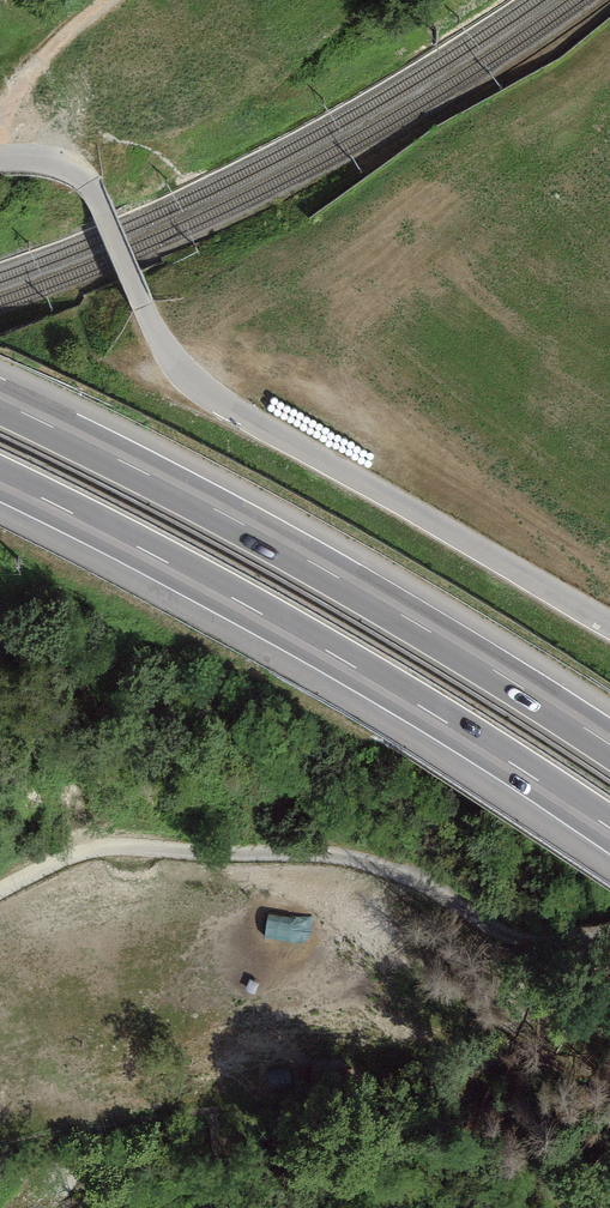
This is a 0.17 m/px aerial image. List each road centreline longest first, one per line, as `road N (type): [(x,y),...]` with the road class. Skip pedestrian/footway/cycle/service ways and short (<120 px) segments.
road 1 (motorway): [(0,480),(244,606),(609,829)]
road 2 (motorway): [(609,744),(323,567),(0,401)]
road 3 (unclassified): [(609,625),(195,387),(145,306)]

